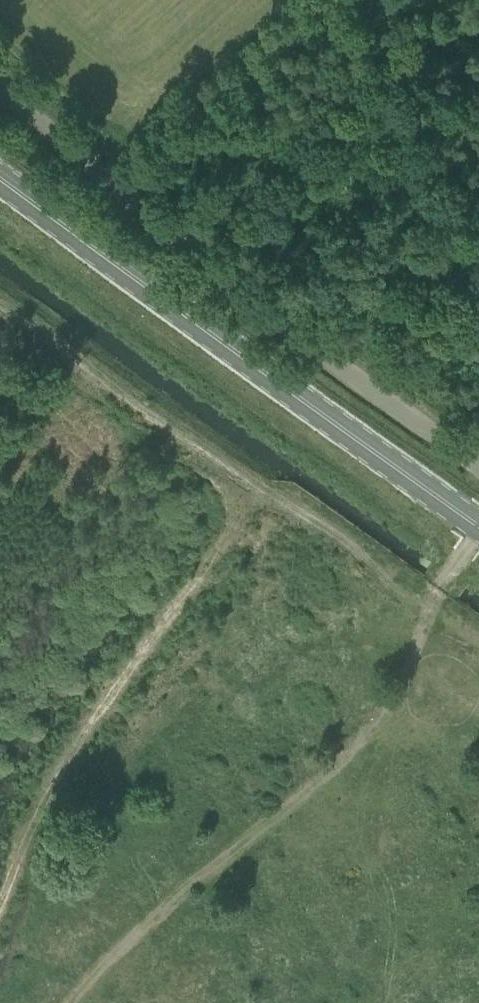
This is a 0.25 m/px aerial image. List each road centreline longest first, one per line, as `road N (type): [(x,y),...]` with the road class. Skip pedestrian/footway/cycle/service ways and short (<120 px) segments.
road 1 (unclassified): [(478,460),(0,91)]
road 2 (primary): [(478,526),(0,177)]
road 3 (track): [(0,307),(431,599)]
road 4 (track): [(0,905),(50,780),(266,487)]
road 5 (track): [(416,639),(478,525)]

